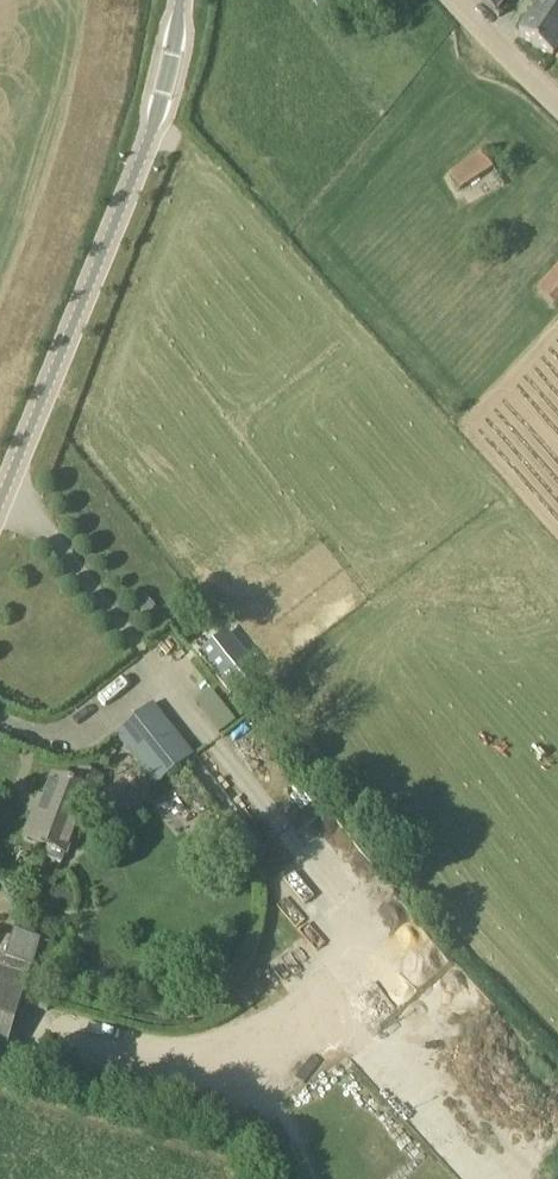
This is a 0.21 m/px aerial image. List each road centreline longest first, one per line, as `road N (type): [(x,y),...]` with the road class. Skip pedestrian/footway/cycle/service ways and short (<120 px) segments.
road 1 (residential): [(0,502),(170,73),(177,0)]
road 2 (residential): [(557,103),(449,0)]

